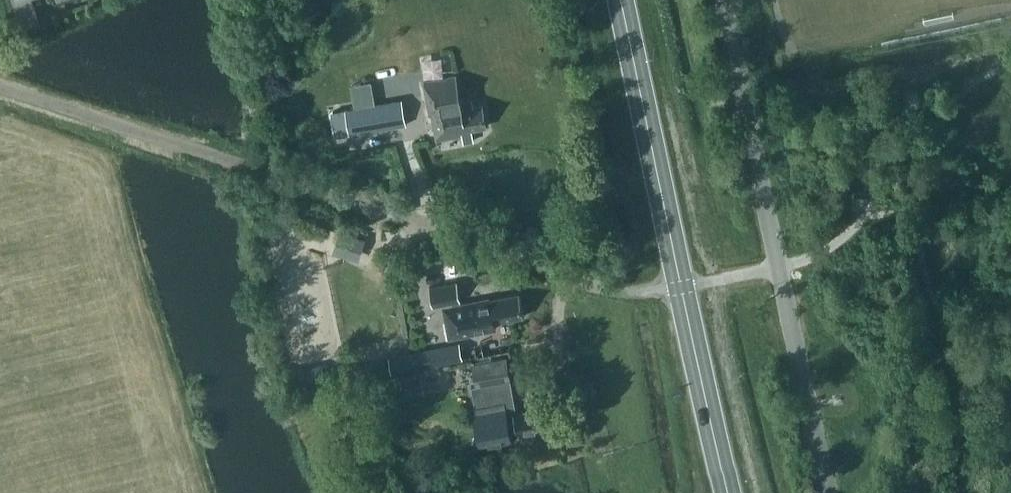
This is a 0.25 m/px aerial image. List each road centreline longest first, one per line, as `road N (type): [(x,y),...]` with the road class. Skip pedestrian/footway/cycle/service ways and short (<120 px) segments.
road 1 (primary): [(681,287),(621,0)]
road 2 (unclassified): [(779,268),(721,0)]
road 3 (unclassified): [(826,492),(779,268)]
road 4 (primary): [(730,492),(681,287)]

